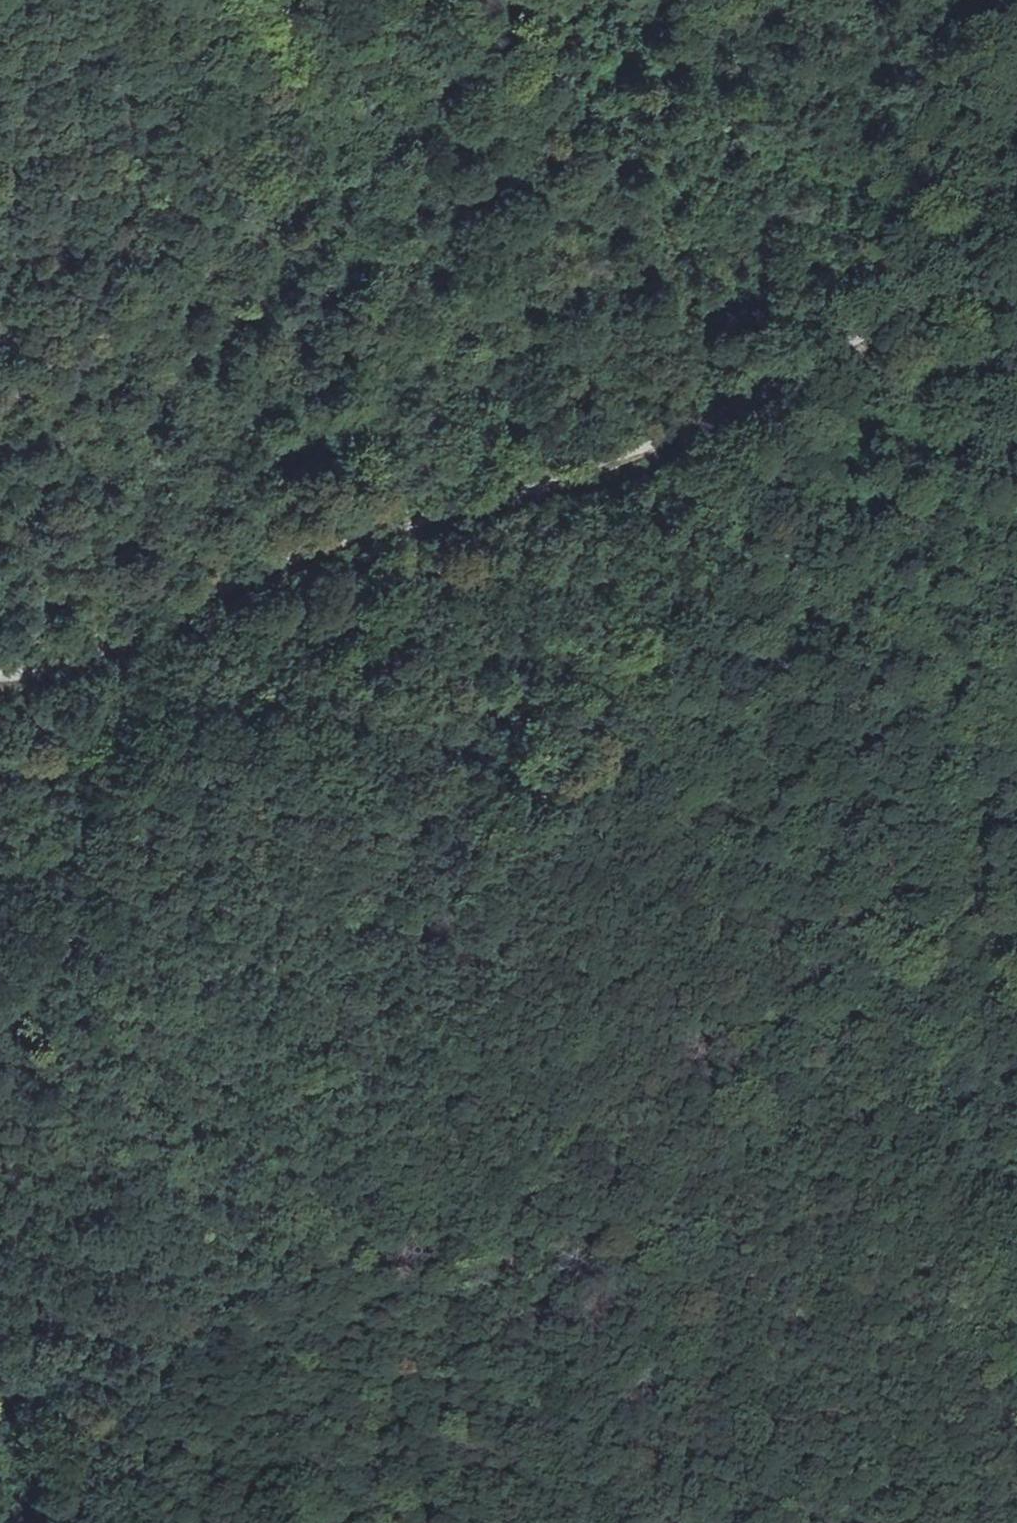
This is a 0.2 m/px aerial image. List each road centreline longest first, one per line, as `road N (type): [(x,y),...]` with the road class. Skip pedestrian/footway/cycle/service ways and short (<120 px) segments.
road 1 (track): [(0,674),(83,664),(135,644),(208,595),(280,561),(503,501)]
road 2 (track): [(503,501),(627,458),(753,377),(915,326)]

